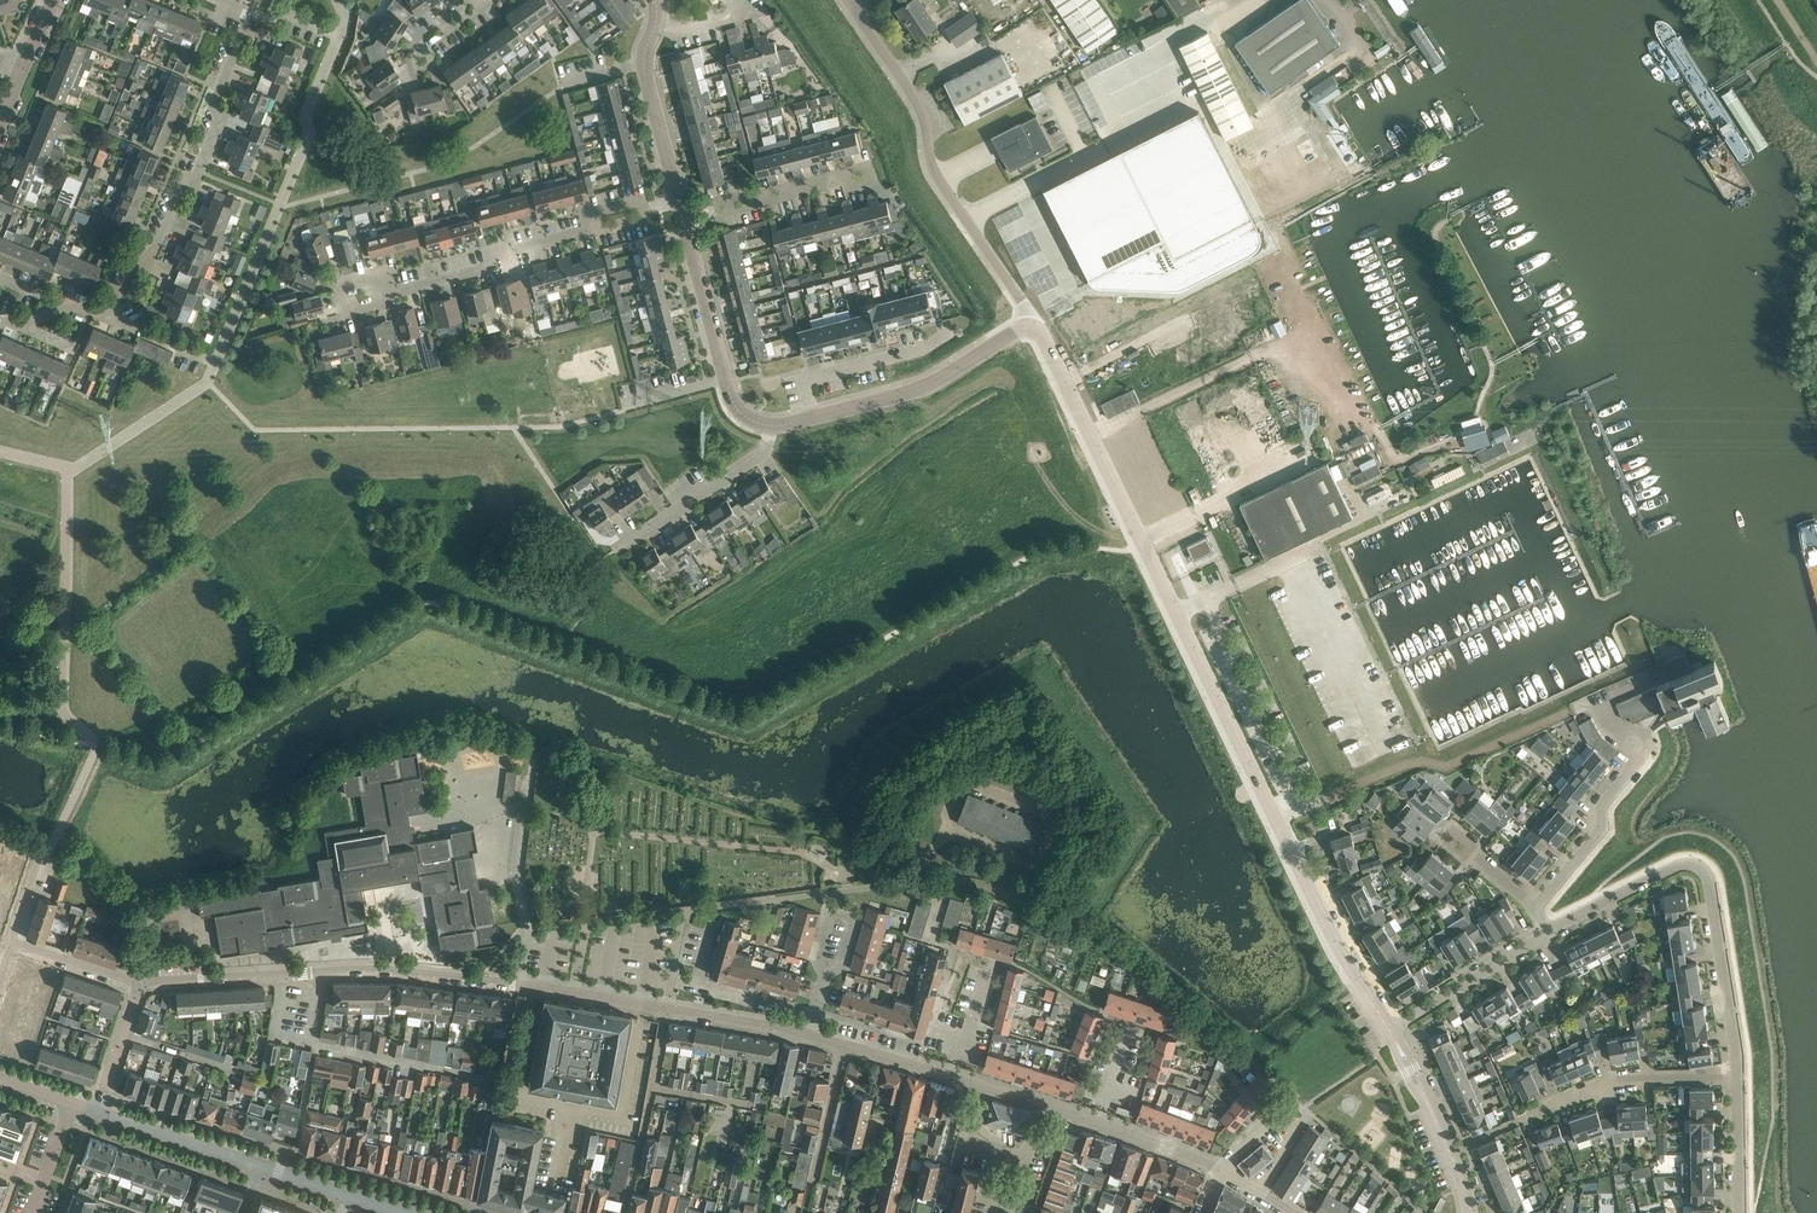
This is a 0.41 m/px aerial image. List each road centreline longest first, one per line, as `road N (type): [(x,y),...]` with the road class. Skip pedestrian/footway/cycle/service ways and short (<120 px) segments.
road 1 (unclassified): [(1390,1031),(1330,930),(1032,326)]
road 2 (unclassified): [(1292,1097),(1109,943),(980,884),(880,886),(693,909),(682,919)]
road 3 (unclassified): [(666,1008),(366,969),(140,983)]
road 4 (residential): [(1032,326),(939,180),(921,110),(848,0)]
road 5 (residential): [(99,311),(114,301),(131,262),(158,246),(182,183),(197,177),(221,120),(213,108),(251,14)]
road 6 (residential): [(1538,906),(1603,827),(1601,806),(1640,754),(1604,708),(1666,672)]
road 7 (residential): [(397,292),(679,199)]
road 8 (unclassified): [(813,417),(915,391),(1032,326)]
road 9 (residential): [(1518,1122),(1617,1078),(1738,1076)]
road 10 (residential): [(1738,1076),(1703,871)]
road 11 (residential): [(617,550),(764,451),(771,425)]
road 12 (unclassified): [(1470,1212),(1433,1112),(1390,1031)]
road 13 (residential): [(684,219),(873,170)]
road 14 (residential): [(813,417),(805,384),(811,377),(928,346),(952,331)]
road 15 (unclassified): [(1390,1031),(1549,930)]
road 16 (unclassified): [(262,1166),(97,1111)]
road 17 (residential): [(1549,930),(1688,863),(1703,871)]
road 18 (unclassified): [(684,219),(726,378)]
road 19 (residential): [(1099,1123),(947,1076)]
road 20 (unclassified): [(403,1212),(262,1166)]
road 21 (residential): [(826,976),(816,960),(831,911),(856,918),(842,967)]
road 22 (residential): [(809,1034),(668,1008)]
road 23 (unclassified): [(0,834),(41,848),(13,942)]
road 24 (unclassified): [(644,63),(679,199)]
road 25 (residential): [(813,1177),(848,1045)]
road 26 (residential): [(1739,1212),(1738,1076)]
road 27 (unclassified): [(97,1111),(140,983)]
road 28 (residential): [(140,983),(13,942)]
road 29 (residential): [(1220,1170),(1099,1123)]
road 30 (residential): [(397,292),(378,273),(340,290),(344,308),(385,305)]
road 31 (residential): [(816,1012),(697,983)]

